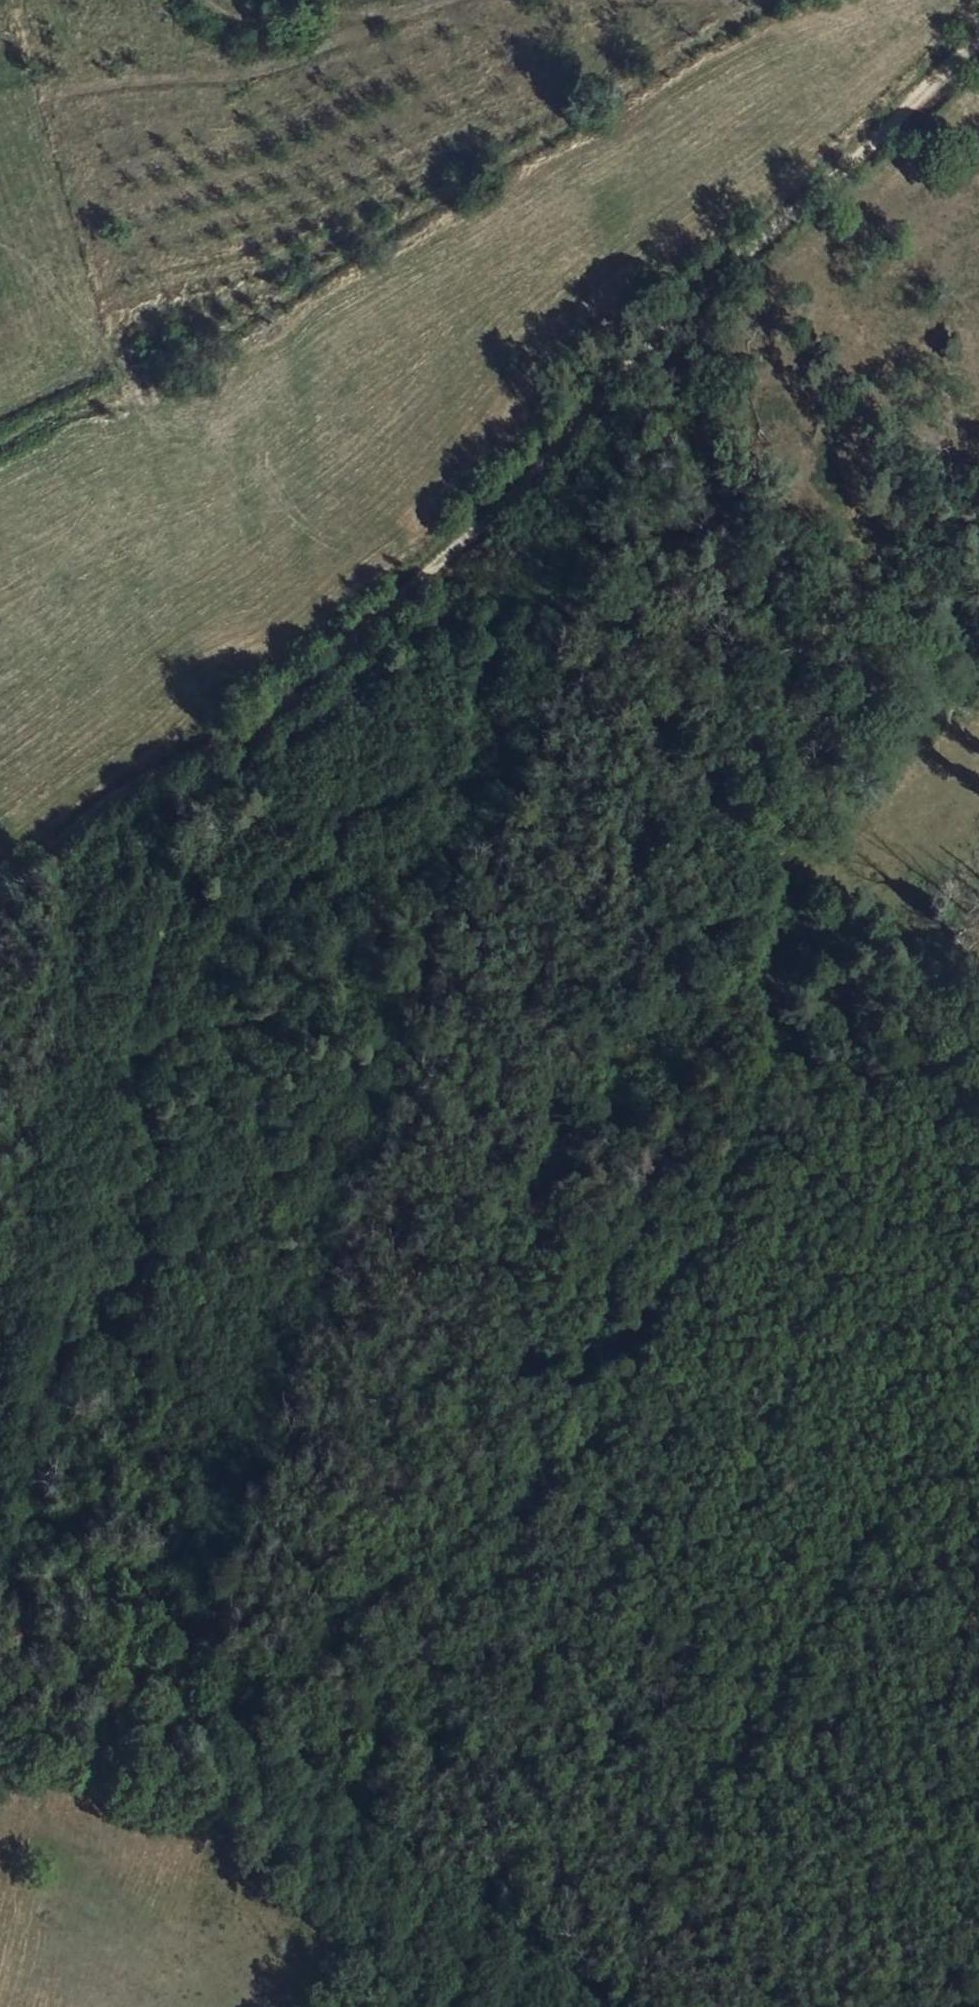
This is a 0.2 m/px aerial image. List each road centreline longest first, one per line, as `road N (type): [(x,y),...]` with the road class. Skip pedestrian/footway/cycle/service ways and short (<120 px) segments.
road 1 (track): [(978,47),(341,674),(71,832),(0,891)]
road 2 (track): [(124,378),(71,48),(53,0)]
road 3 (track): [(0,447),(124,378)]

